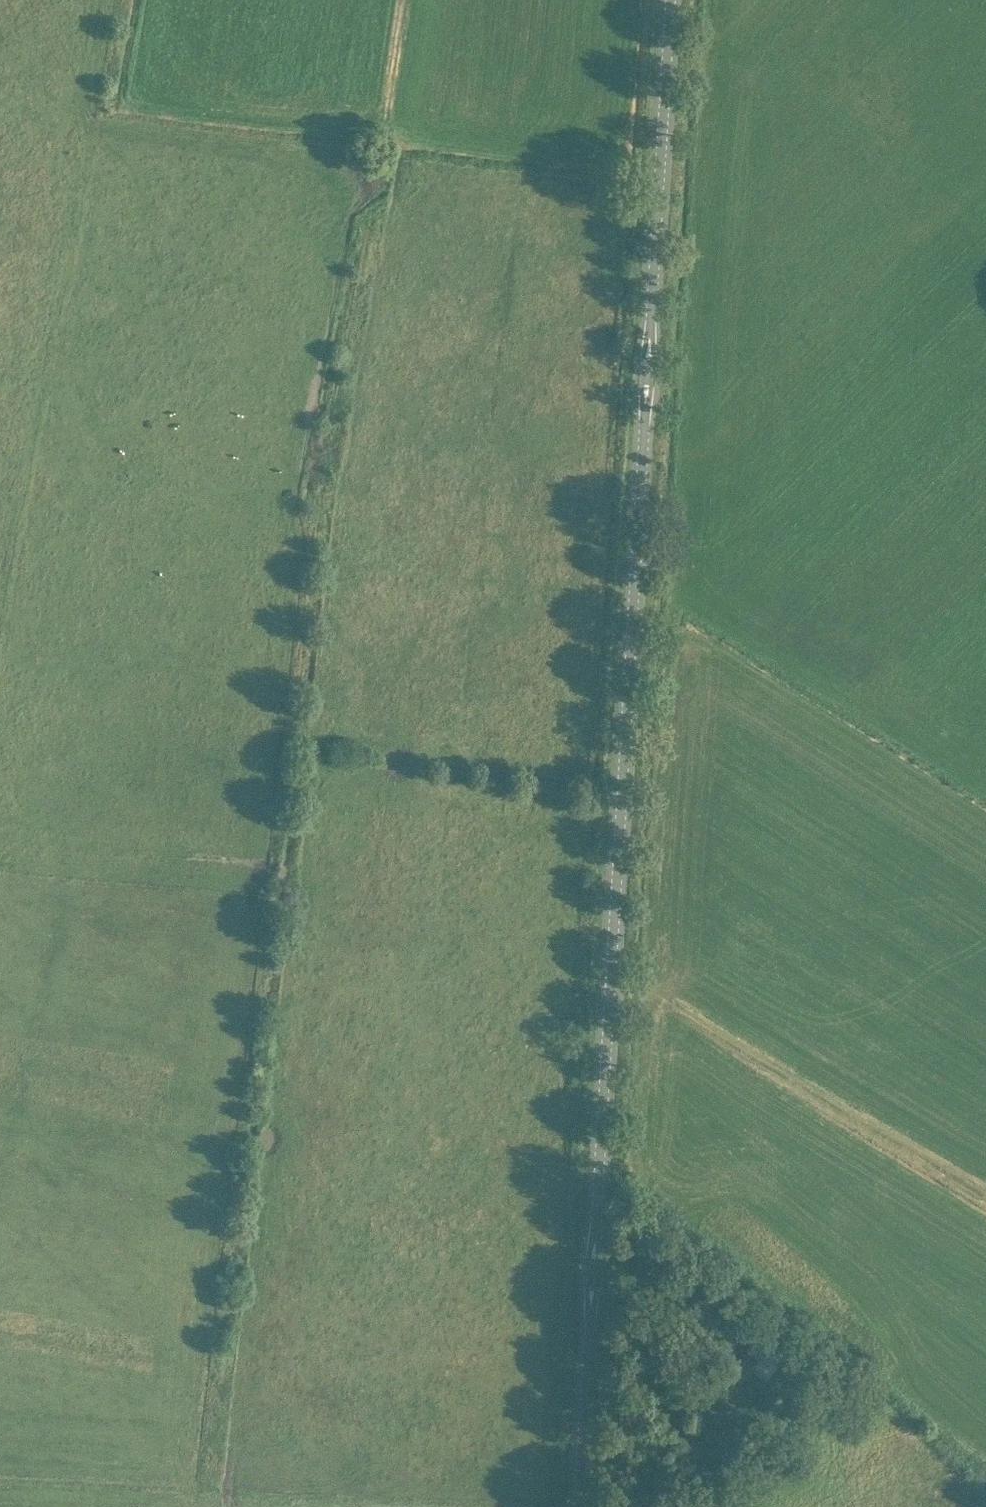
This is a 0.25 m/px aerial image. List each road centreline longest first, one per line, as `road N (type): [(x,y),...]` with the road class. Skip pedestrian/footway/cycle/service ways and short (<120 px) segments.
road 1 (tertiary): [(579,1506),(670,0)]
road 2 (track): [(610,986),(646,990),(985,1196)]

